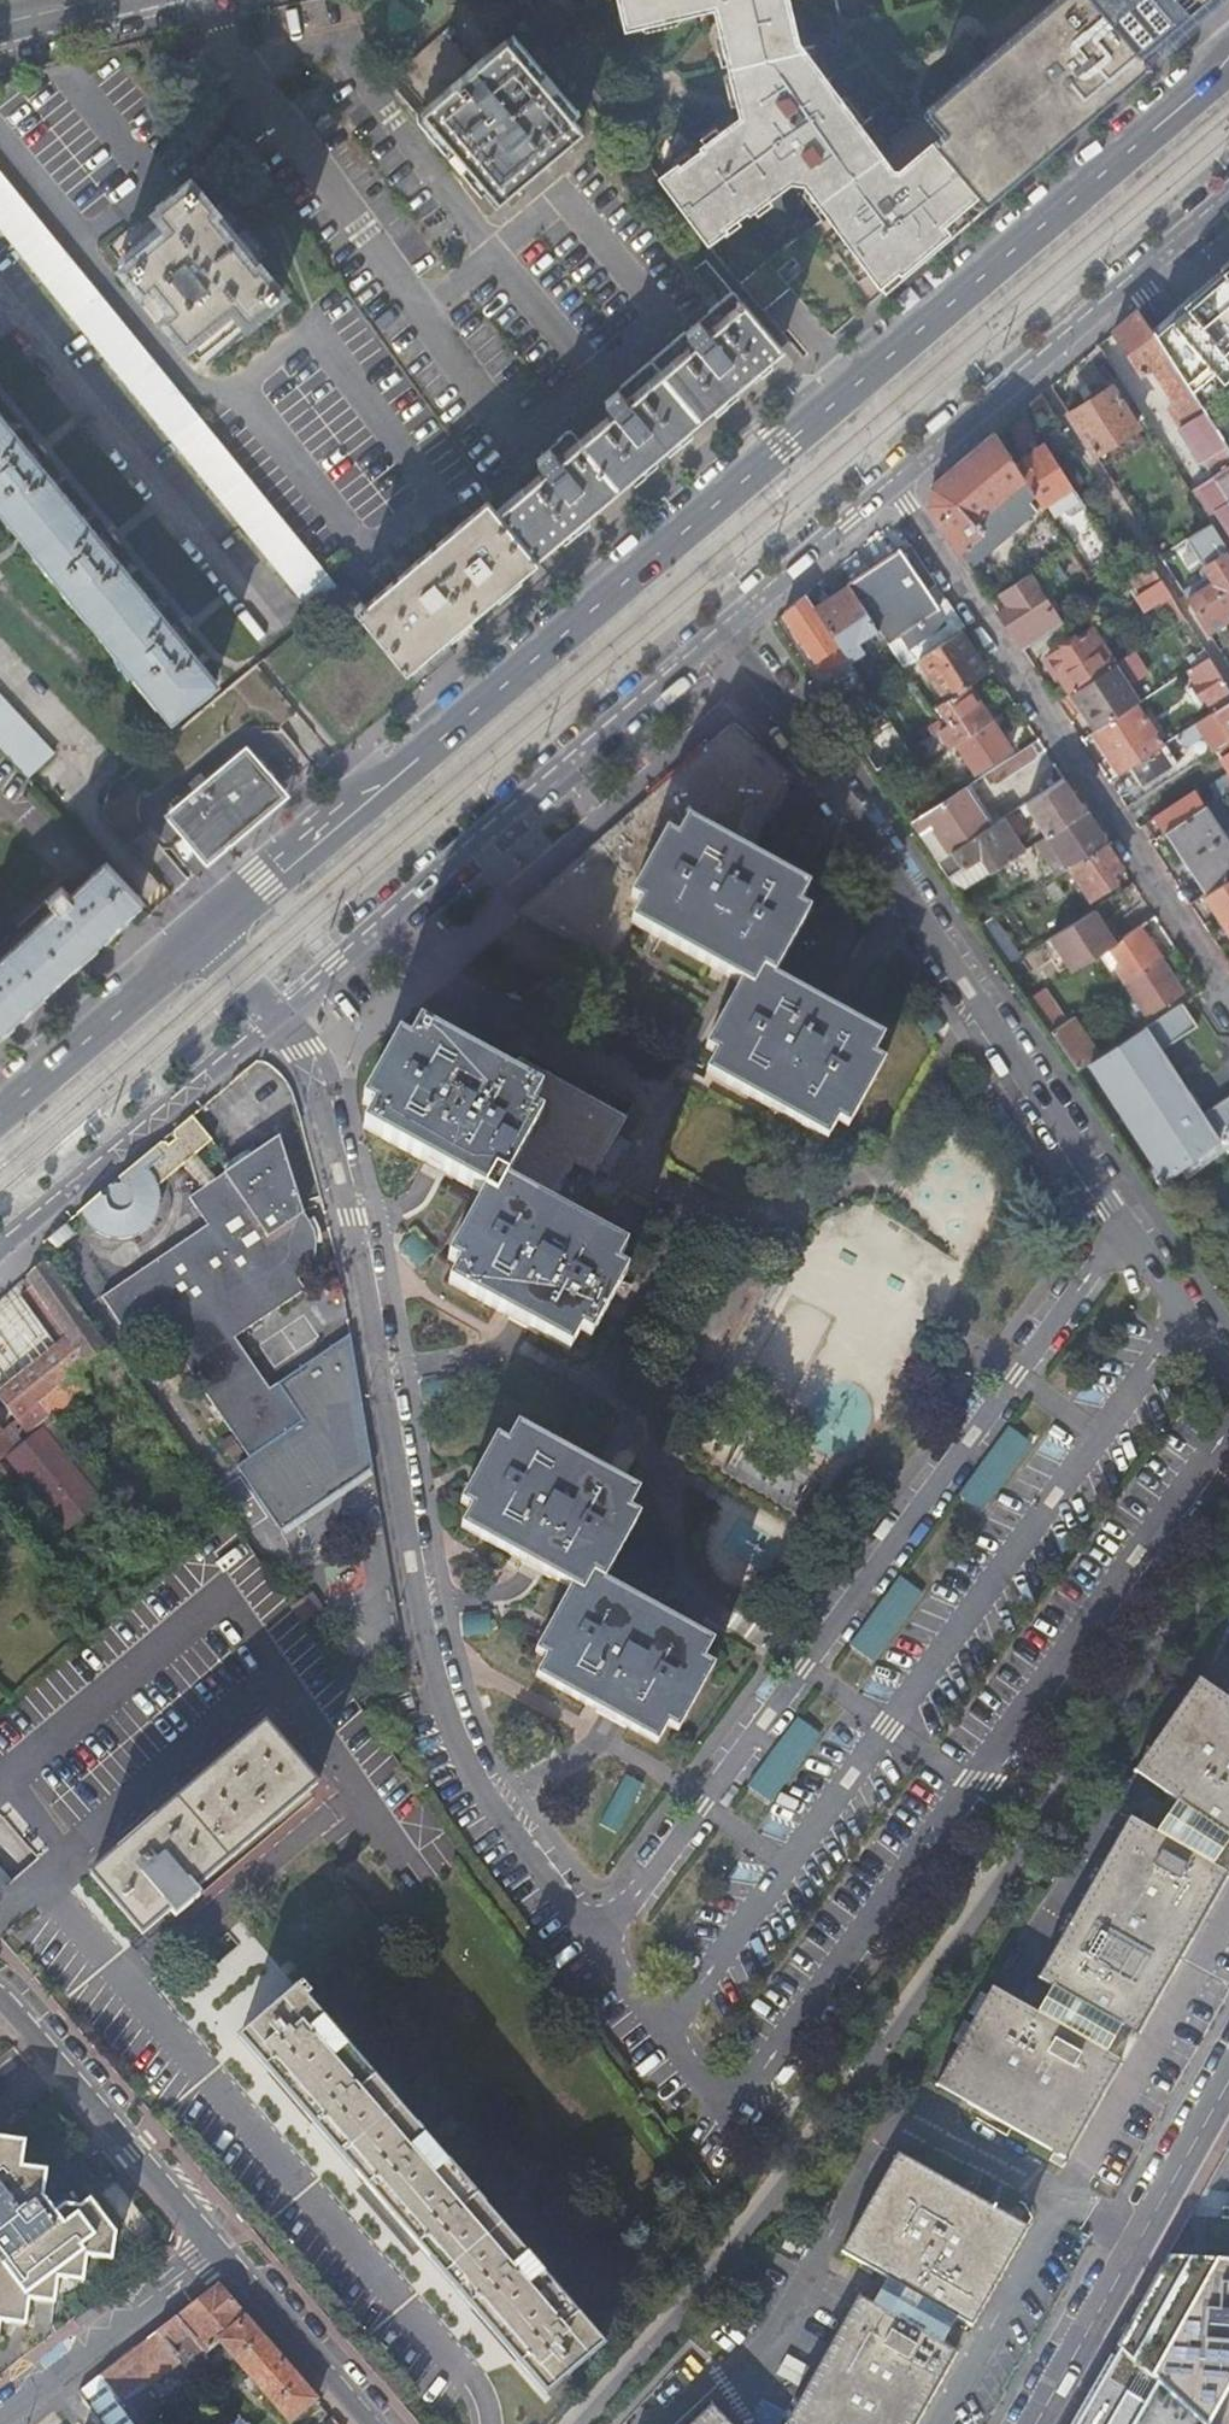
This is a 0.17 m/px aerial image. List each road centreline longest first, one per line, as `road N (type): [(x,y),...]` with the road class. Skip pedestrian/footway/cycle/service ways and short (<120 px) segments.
road 1 (residential): [(277,1017),(306,1061),(357,1243),(433,1671),(454,1737),(481,1791),(721,2106),(739,2095),(976,1781),(1228,1405)]
road 2 (primary): [(1228,61),(843,402),(206,934)]
road 3 (residential): [(1228,1377),(724,629)]
road 4 (residential): [(1228,998),(893,483)]
road 5 (residential): [(277,1017),(724,629)]
road 6 (residential): [(0,267),(276,613)]
road 7 (residential): [(893,483),(1228,199)]
road 8 (residential): [(1035,2423),(1228,2088)]
road 9 (residential): [(0,134),(179,375),(220,393),(246,387)]
road 10 (residential): [(0,1250),(277,1017)]
road 11 (residential): [(214,2244),(0,2002)]
road 12 (residential): [(214,2244),(0,2417)]
road 13 (primary): [(206,934),(0,1110)]
road 14 (residential): [(381,2423),(214,2244)]
road 15 (residential): [(724,629),(893,483)]

